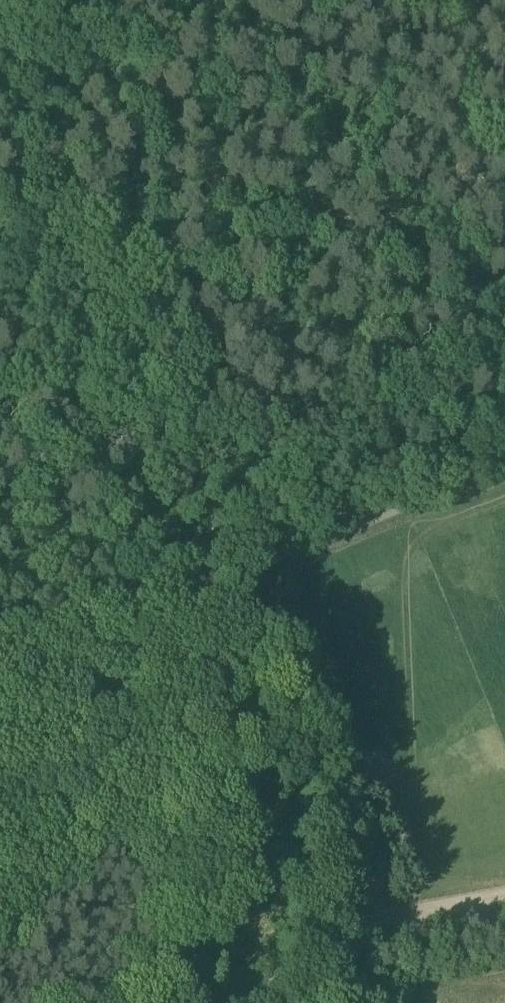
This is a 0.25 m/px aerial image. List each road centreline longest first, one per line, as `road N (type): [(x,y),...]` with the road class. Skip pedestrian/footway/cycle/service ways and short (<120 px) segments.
road 1 (unclassified): [(504,471),(0,674)]

